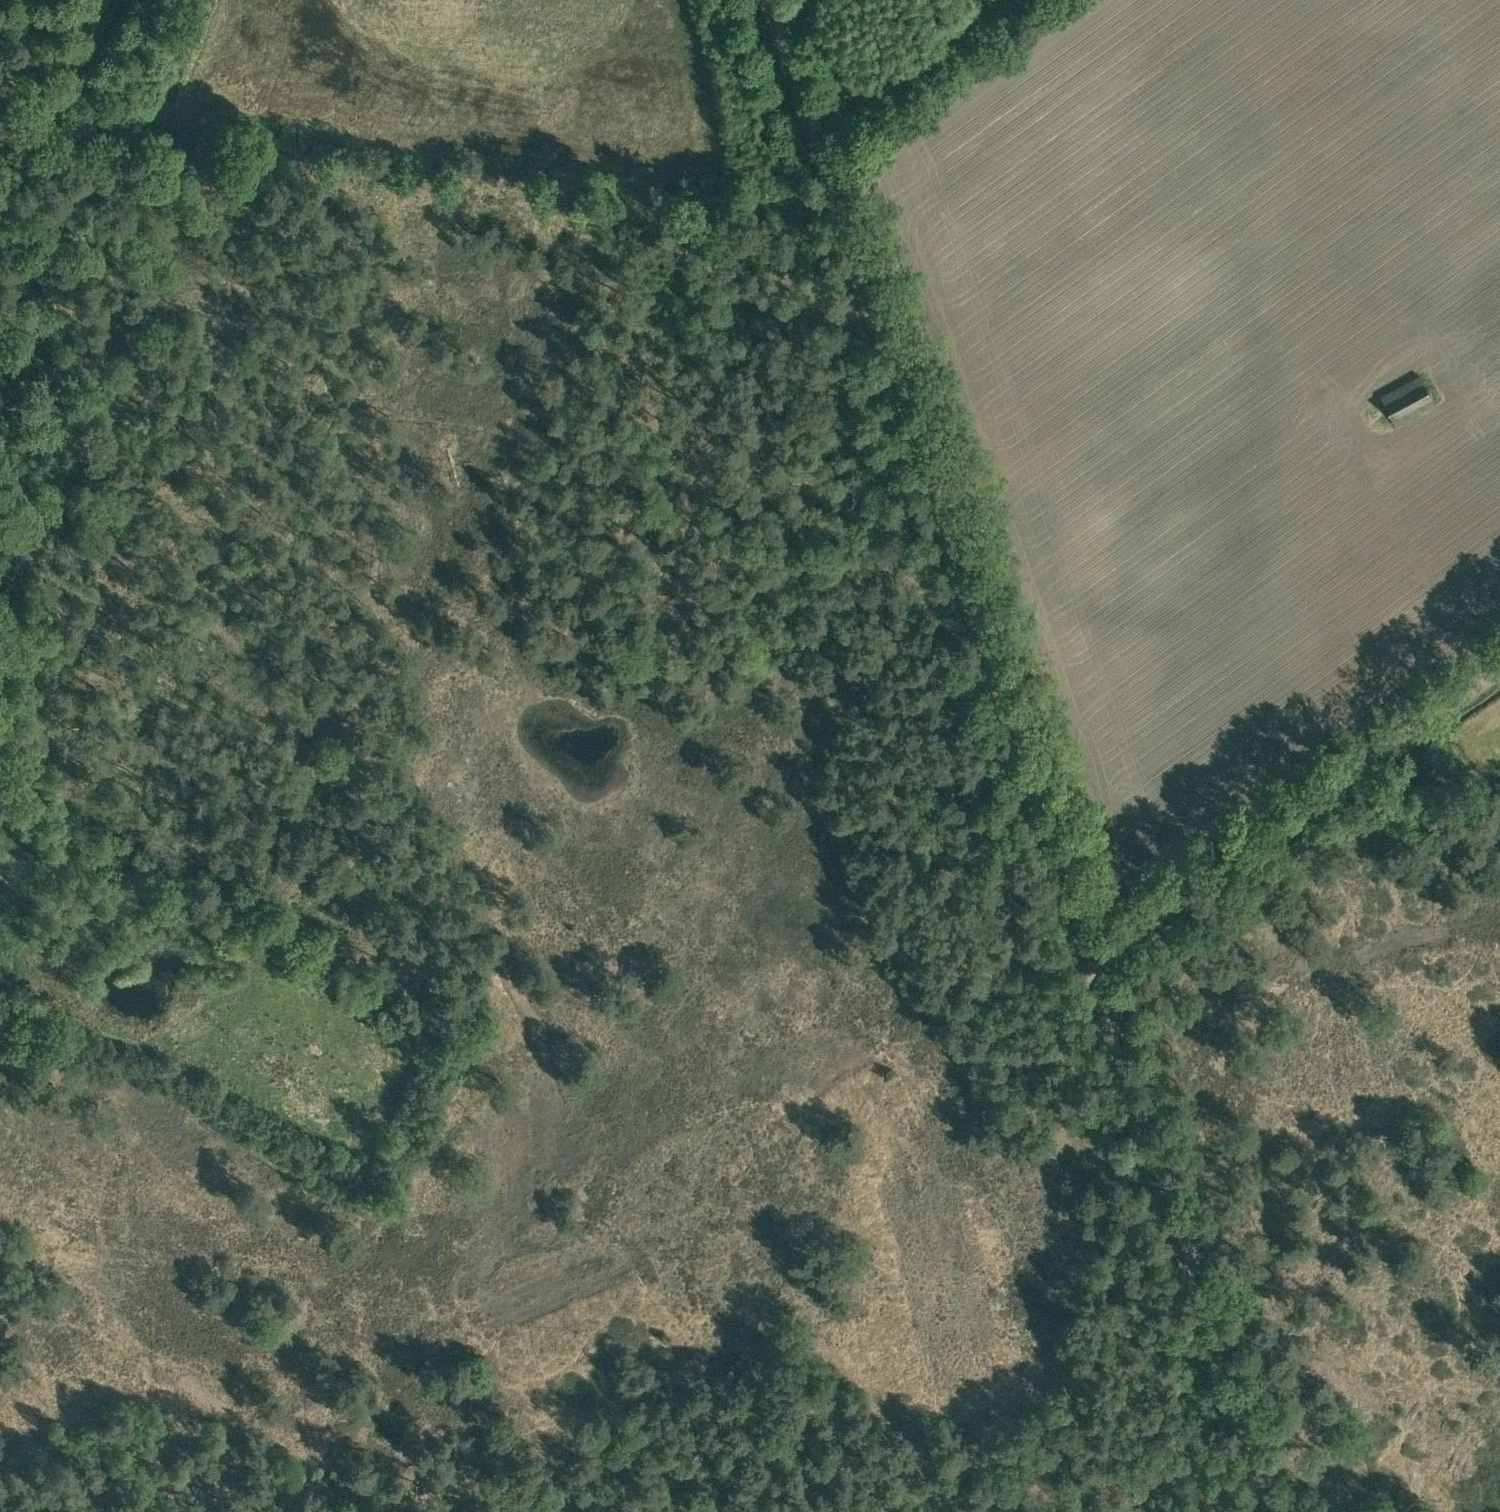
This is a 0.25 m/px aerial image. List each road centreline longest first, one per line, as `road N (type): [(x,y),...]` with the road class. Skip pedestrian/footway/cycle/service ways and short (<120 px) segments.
road 1 (track): [(1085,949),(769,0)]
road 2 (track): [(1270,1511),(1085,949)]
road 3 (track): [(1095,945),(1169,912),(1499,672)]
road 4 (track): [(0,163),(99,0)]

